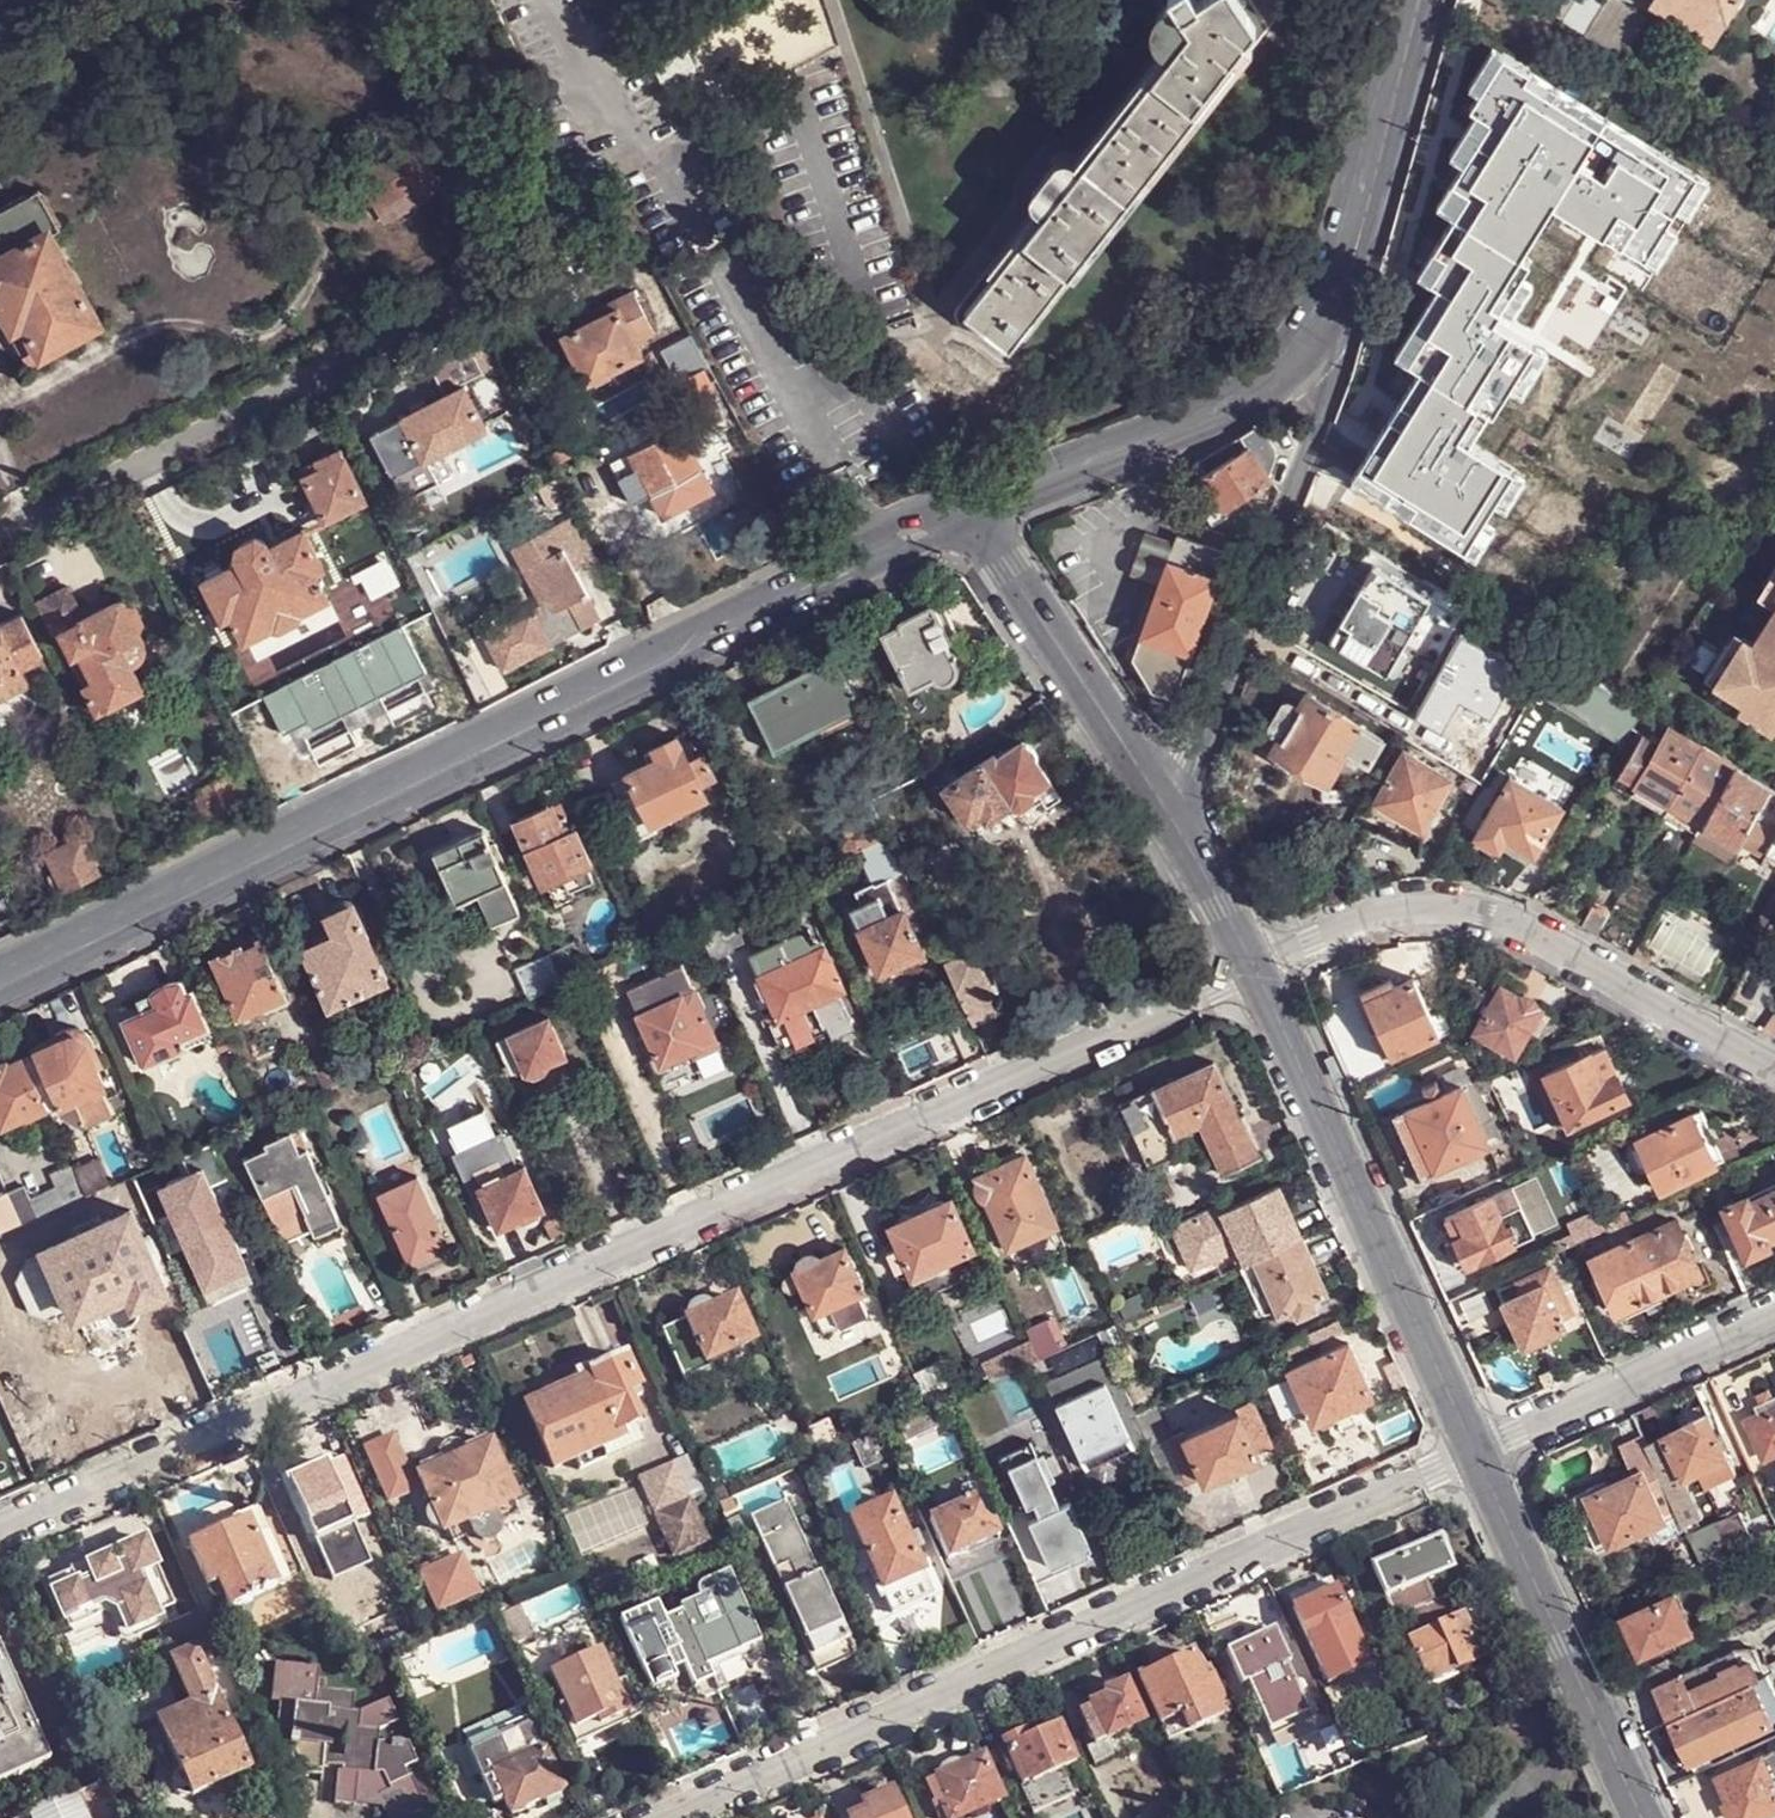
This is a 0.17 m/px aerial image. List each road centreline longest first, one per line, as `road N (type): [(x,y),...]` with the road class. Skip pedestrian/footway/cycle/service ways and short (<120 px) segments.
road 1 (residential): [(0,1529),(1253,966)]
road 2 (secondary): [(972,505),(0,985)]
road 3 (residential): [(657,1817),(1475,1449)]
road 4 (residential): [(0,533),(525,271)]
road 5 (residential): [(1774,1072),(1519,924),(1432,904),(1379,913),(1253,966)]
road 6 (residential): [(1475,1449),(1253,966)]
road 7 (residential): [(1170,809),(1275,549),(1336,371),(1334,319)]
road 8 (secondary): [(1334,319),(1273,390),(972,505)]
road 9 (residential): [(1646,1817),(1475,1449)]
road 10 (residential): [(1170,809),(972,505)]
road 11 (secondary): [(1420,0),(1334,319)]
road 12 (residential): [(1774,1312),(1475,1449)]
road 13 (residential): [(1253,966),(1170,809)]

